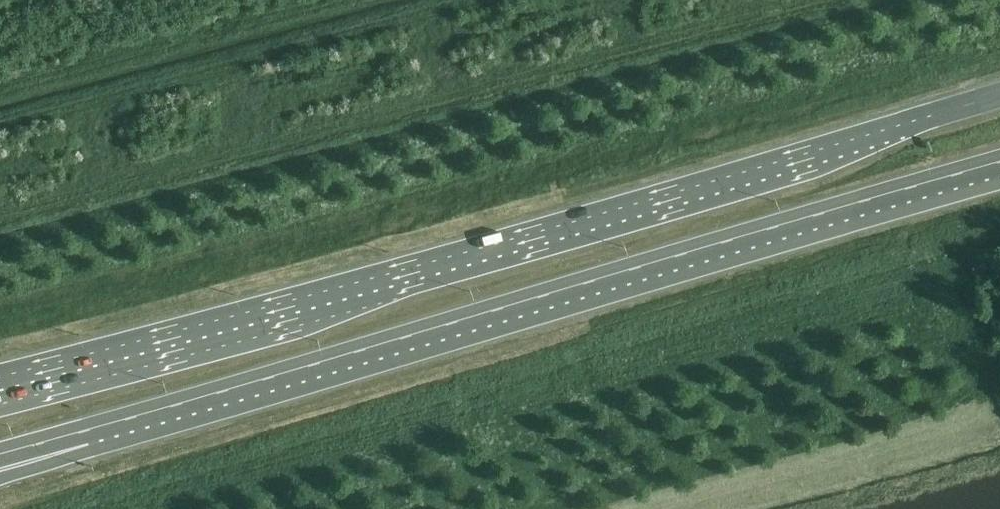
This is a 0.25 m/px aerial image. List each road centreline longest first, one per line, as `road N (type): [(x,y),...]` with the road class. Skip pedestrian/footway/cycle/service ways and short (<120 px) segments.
road 1 (trunk): [(999,97),(0,376)]
road 2 (trunk): [(24,448),(999,163)]

